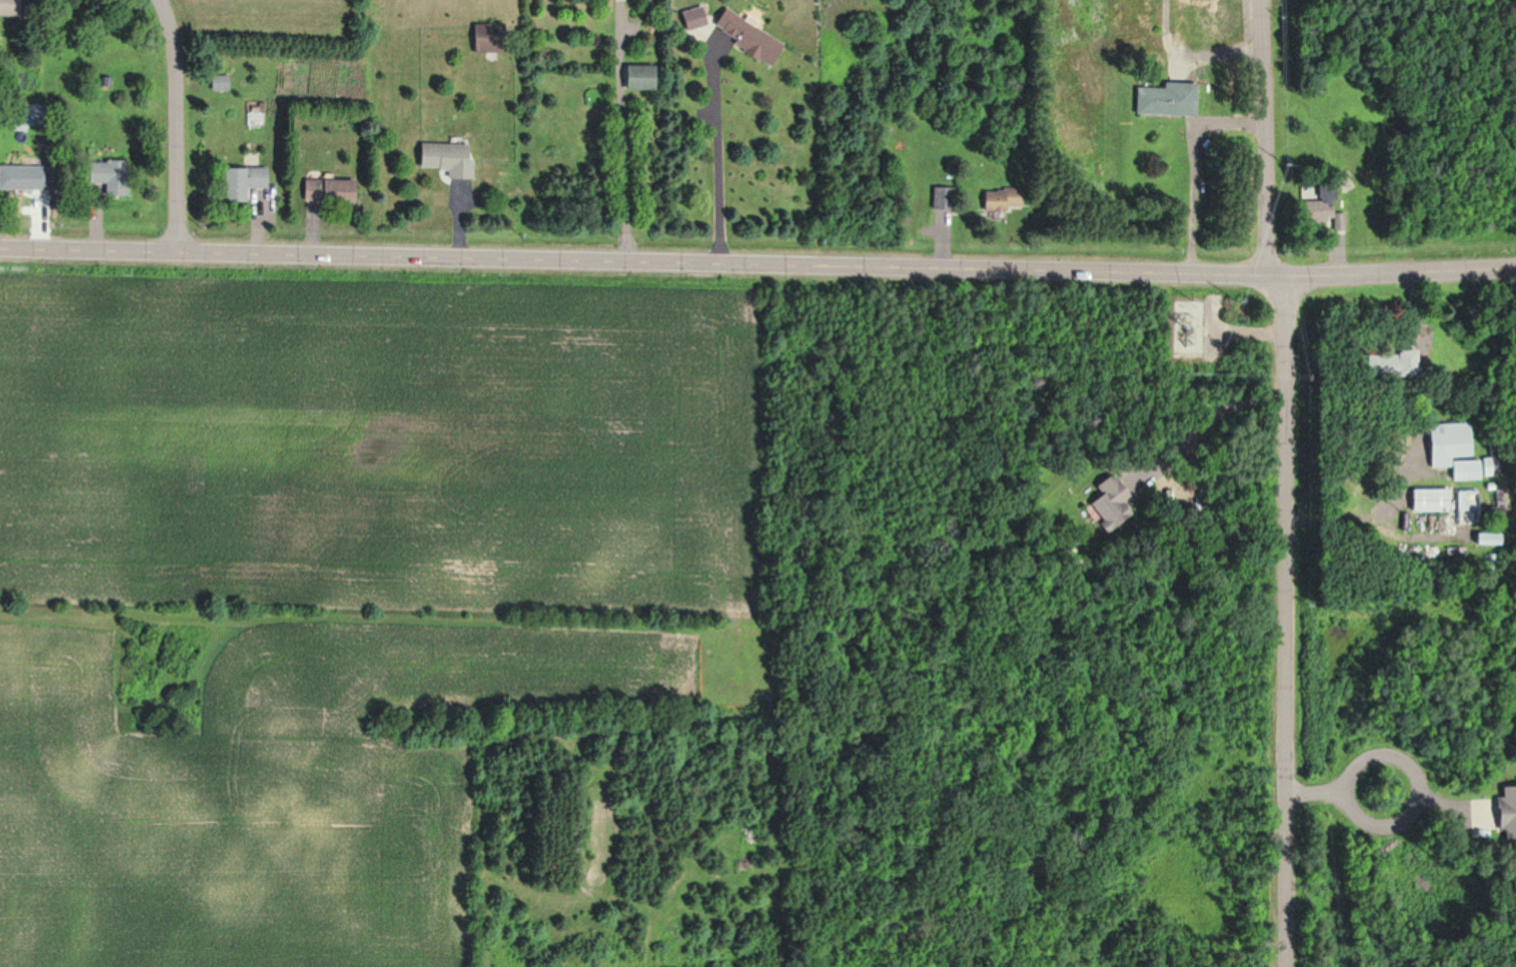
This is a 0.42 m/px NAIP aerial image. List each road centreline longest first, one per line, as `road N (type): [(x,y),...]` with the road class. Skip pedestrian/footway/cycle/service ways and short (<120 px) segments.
road 1 (residential): [(0,248),(1270,278),(1515,266)]
road 2 (residential): [(1260,0),(1270,278),(1284,302),(1288,966)]
road 3 (residential): [(179,252),(176,90),(170,25),(156,0)]

